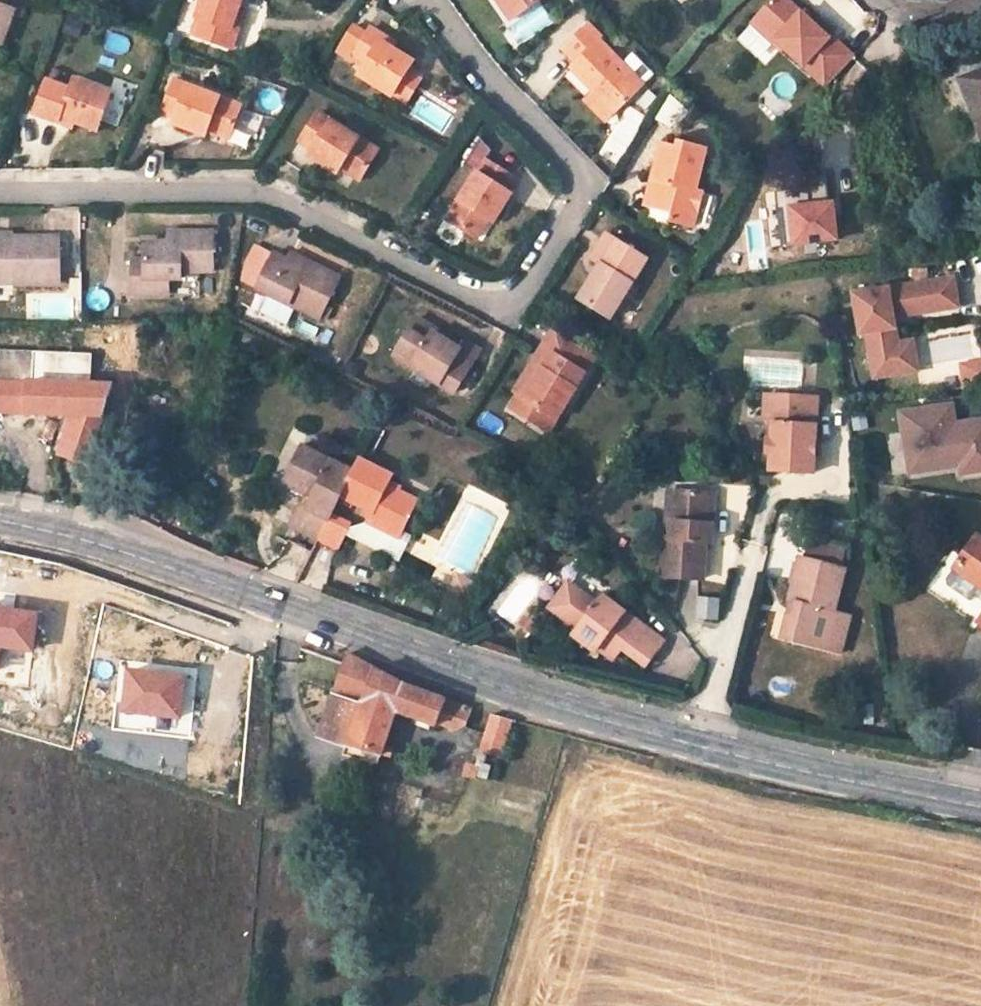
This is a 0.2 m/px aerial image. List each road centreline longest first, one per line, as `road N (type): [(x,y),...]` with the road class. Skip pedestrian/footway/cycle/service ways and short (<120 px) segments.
road 1 (tertiary): [(0,520),(623,723),(980,797)]
road 2 (residential): [(429,0),(568,163),(577,183),(515,301),(490,304),(245,190),(0,193)]

